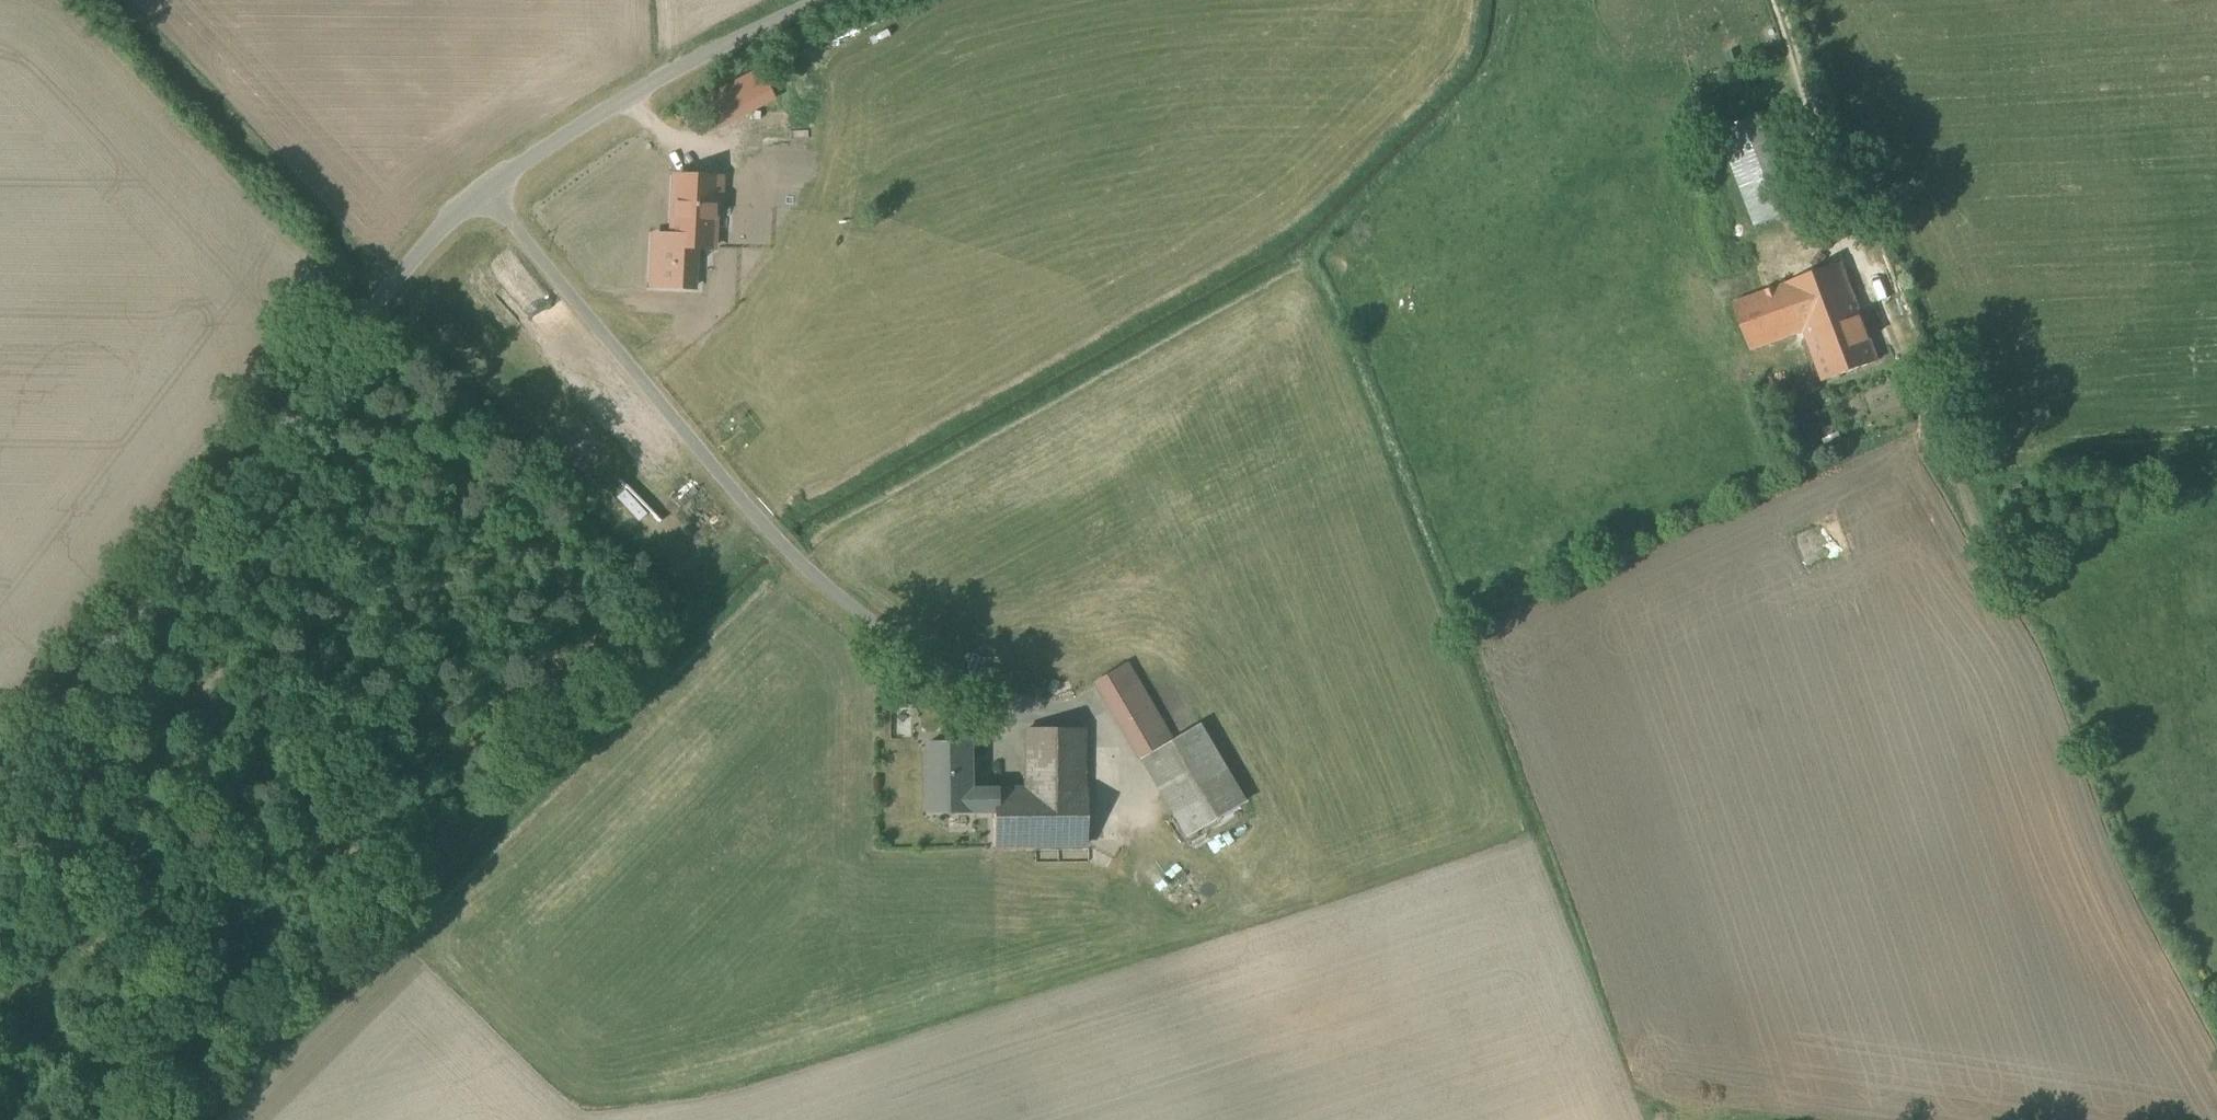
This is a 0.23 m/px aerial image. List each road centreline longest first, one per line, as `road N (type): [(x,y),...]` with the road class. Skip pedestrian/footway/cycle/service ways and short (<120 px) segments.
road 1 (unclassified): [(490,198),(410,266),(0,777)]
road 2 (unclassified): [(490,198),(797,563),(984,696),(1020,709)]
road 3 (unclassified): [(830,0),(756,29),(580,132),(490,198)]

